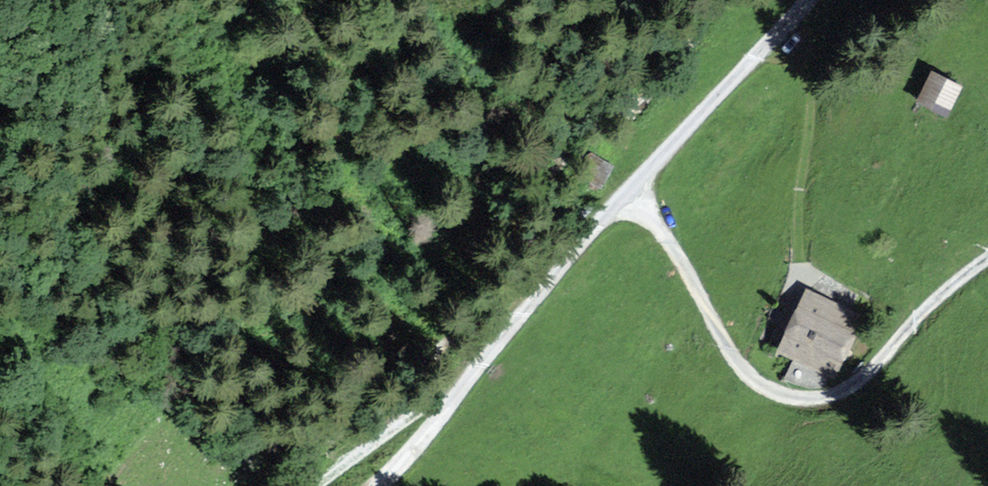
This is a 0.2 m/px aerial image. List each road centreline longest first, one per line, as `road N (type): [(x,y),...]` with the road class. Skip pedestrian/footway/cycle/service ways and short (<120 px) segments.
road 1 (track): [(388,485),(617,198),(816,0)]
road 2 (track): [(617,198),(664,231),(743,371),(786,394),(826,395),(860,382),(956,282),(987,262)]
road 3 (track): [(507,340),(314,485)]

